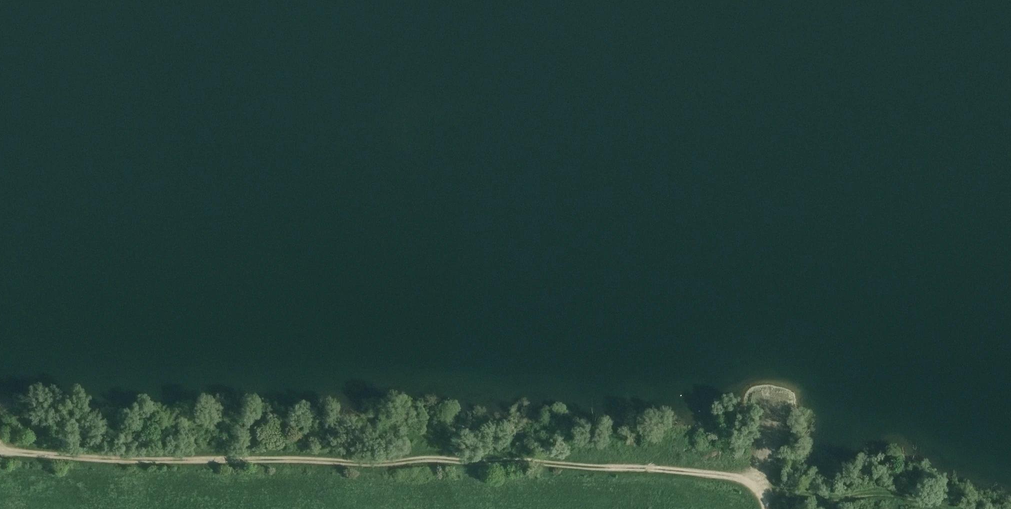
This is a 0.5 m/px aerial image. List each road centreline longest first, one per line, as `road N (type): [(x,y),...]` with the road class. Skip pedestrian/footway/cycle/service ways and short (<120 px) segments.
road 1 (track): [(952,508),(879,493),(833,500),(766,492),(718,473),(453,458),(376,465),(0,452)]

